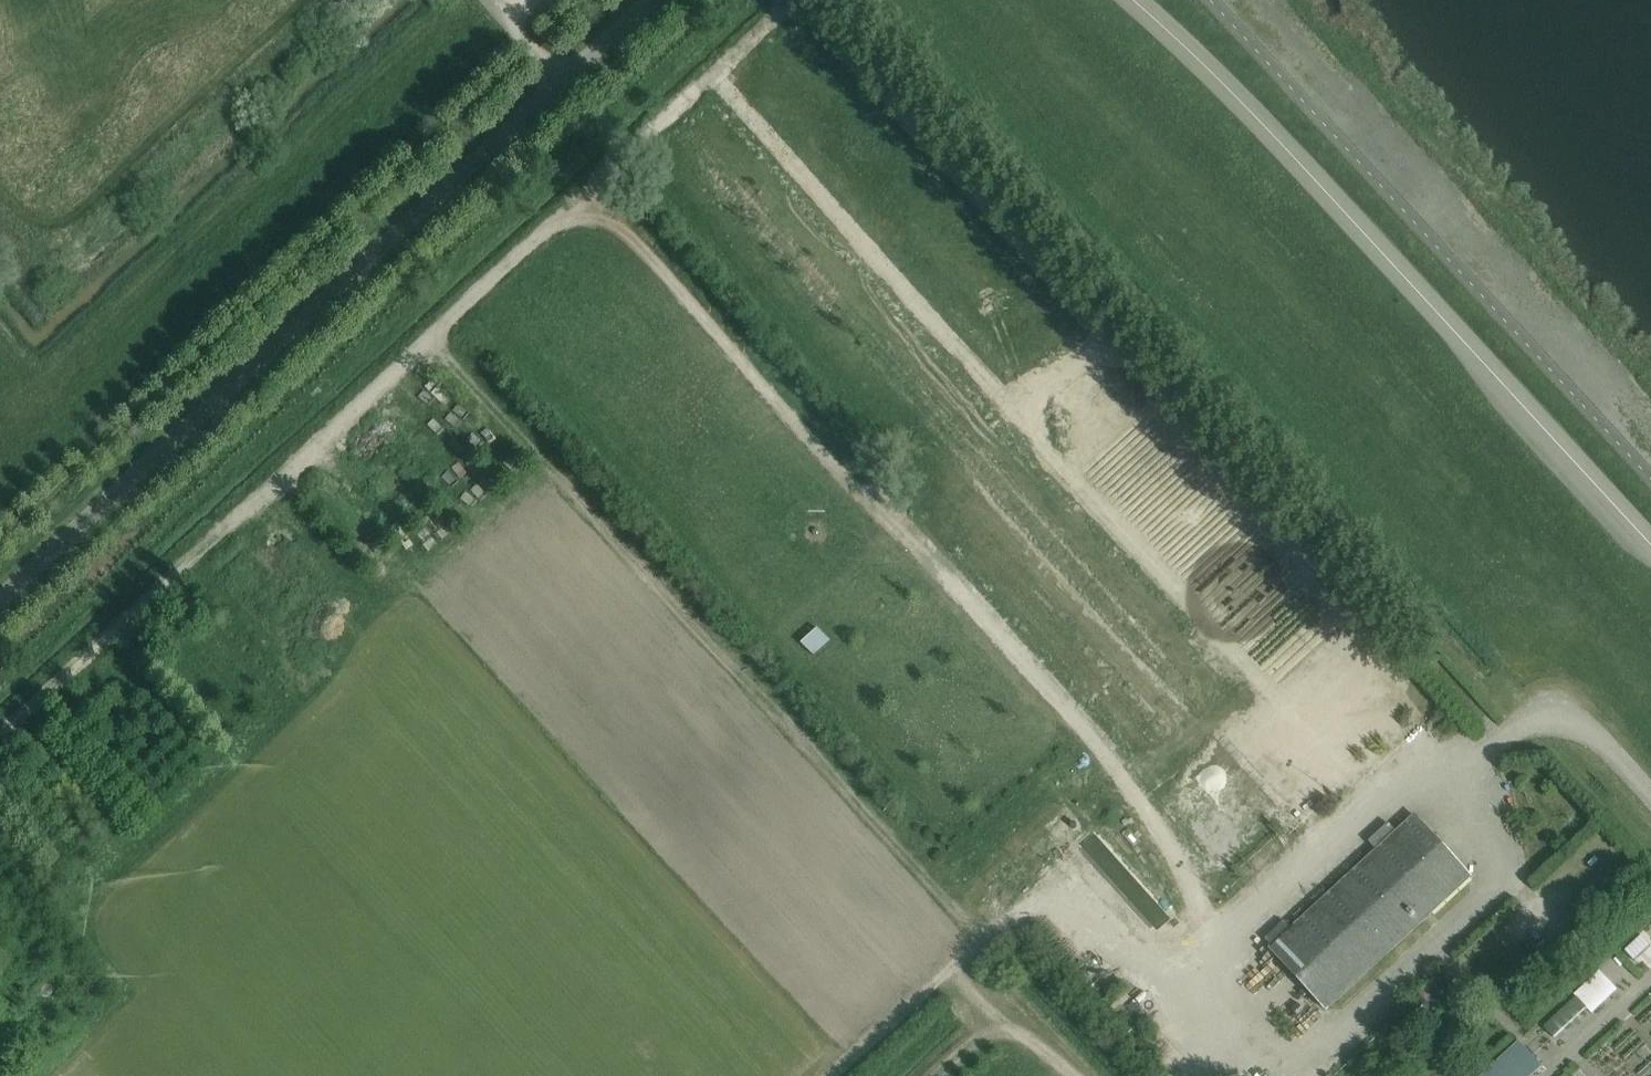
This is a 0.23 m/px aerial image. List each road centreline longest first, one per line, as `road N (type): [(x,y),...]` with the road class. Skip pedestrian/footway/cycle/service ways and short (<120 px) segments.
road 1 (tertiary): [(1132,0),(1259,120),(1650,546)]
road 2 (unclassified): [(1650,797),(1590,730),(1562,714),(1530,717),(1485,750)]

